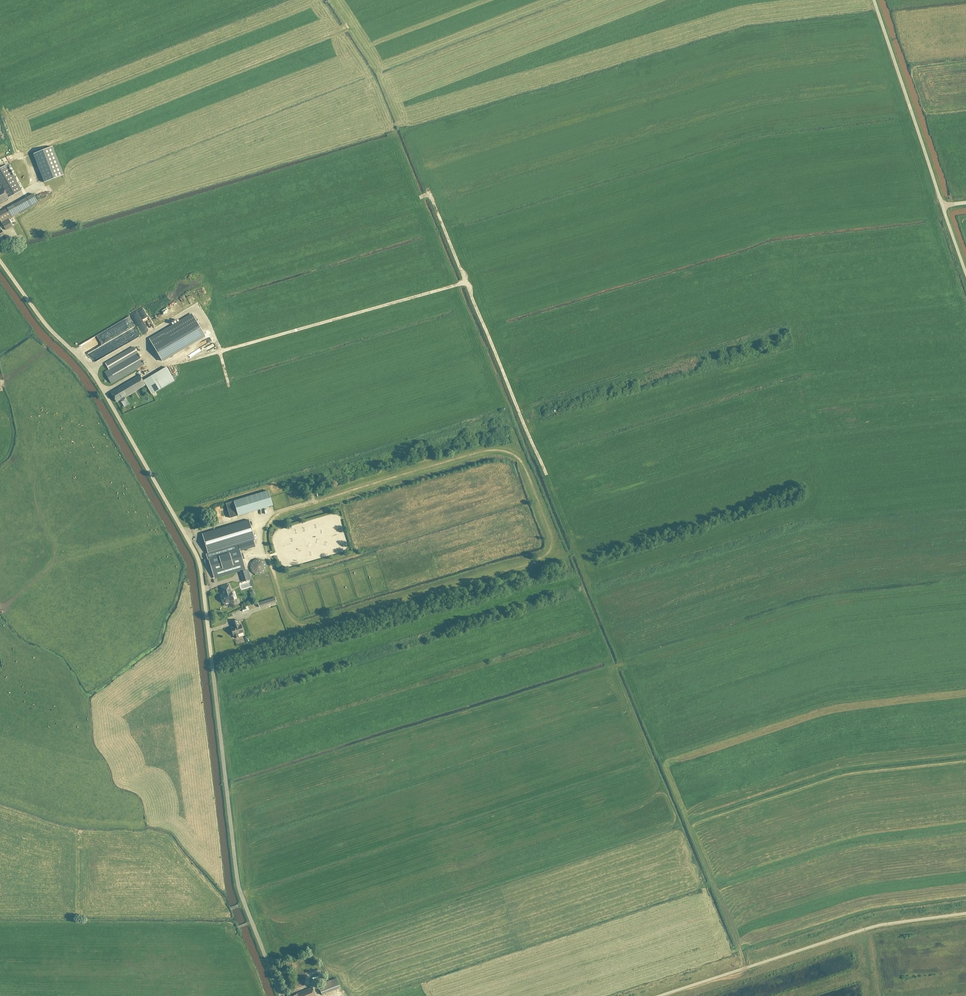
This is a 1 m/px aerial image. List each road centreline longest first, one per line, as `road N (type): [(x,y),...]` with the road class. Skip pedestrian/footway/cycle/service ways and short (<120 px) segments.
road 1 (unclassified): [(280,995),(237,880),(195,555),(86,366),(43,321),(0,259)]
road 2 (unclassified): [(942,205),(872,0)]

